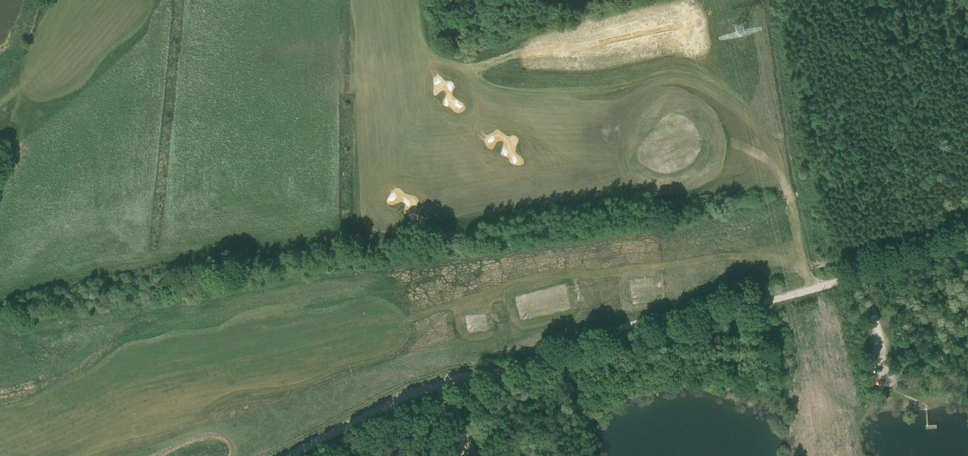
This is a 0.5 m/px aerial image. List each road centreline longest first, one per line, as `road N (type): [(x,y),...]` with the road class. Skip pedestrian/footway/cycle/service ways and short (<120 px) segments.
road 1 (track): [(550,356),(625,326),(742,309),(967,243)]
road 2 (track): [(292,455),(443,385),(550,356)]

